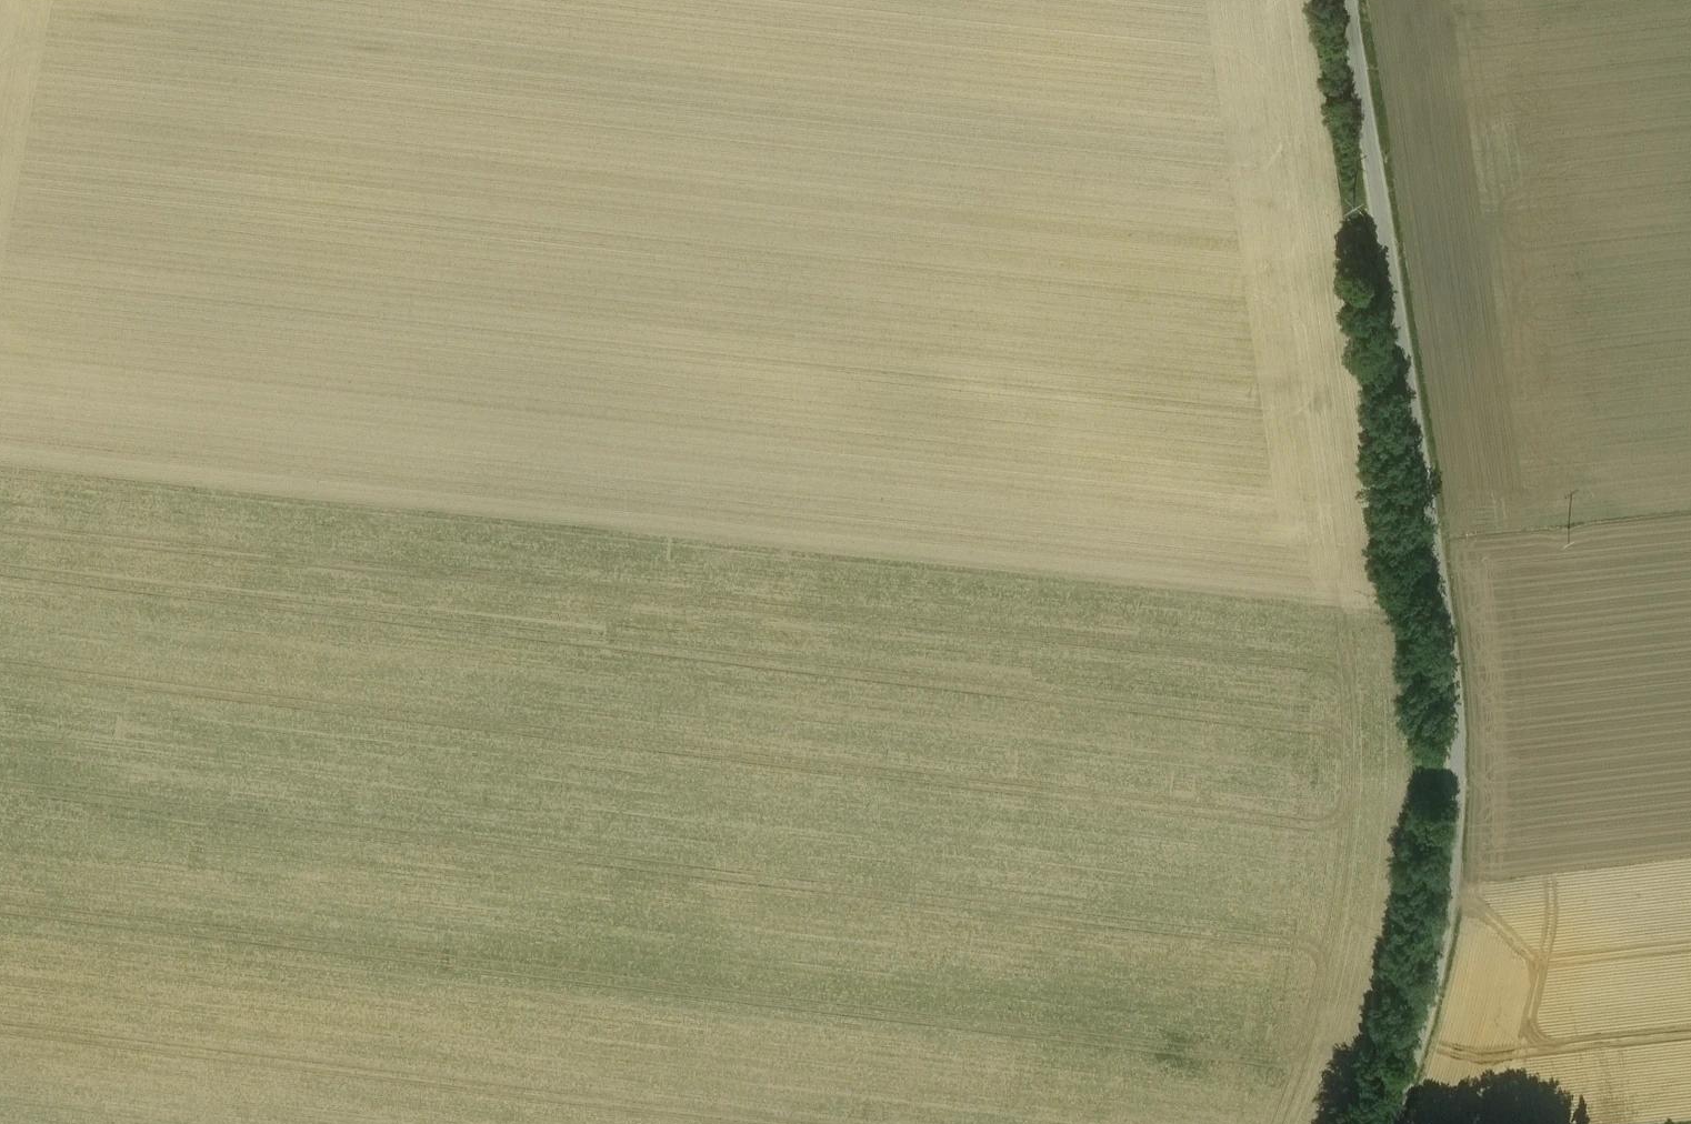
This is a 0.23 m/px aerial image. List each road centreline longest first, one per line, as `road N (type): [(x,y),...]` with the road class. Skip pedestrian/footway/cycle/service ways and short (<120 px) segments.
road 1 (unclassified): [(1389,1123),(1435,976),(1458,777),(1347,0)]

